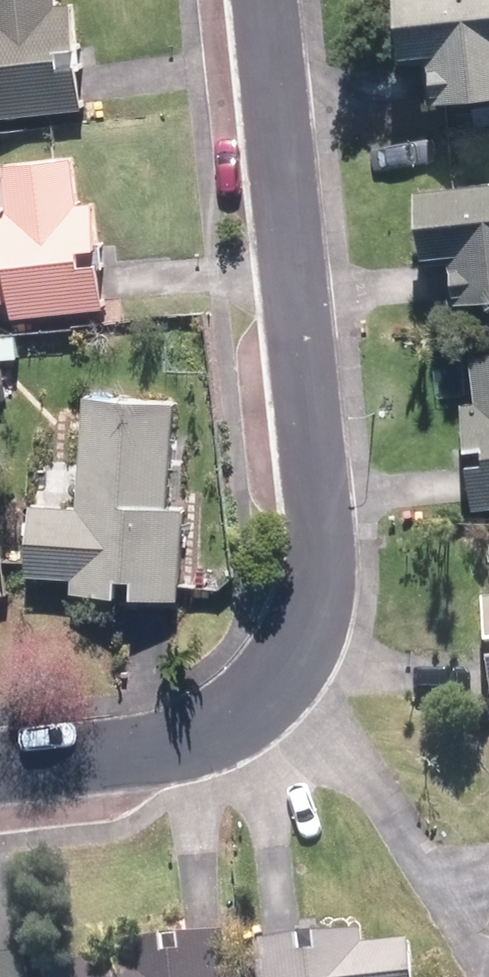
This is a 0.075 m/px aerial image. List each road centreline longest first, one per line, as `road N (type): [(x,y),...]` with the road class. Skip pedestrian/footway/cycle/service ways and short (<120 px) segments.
road 1 (residential): [(259,0),(323,567),(283,684),(215,744),(0,765)]

